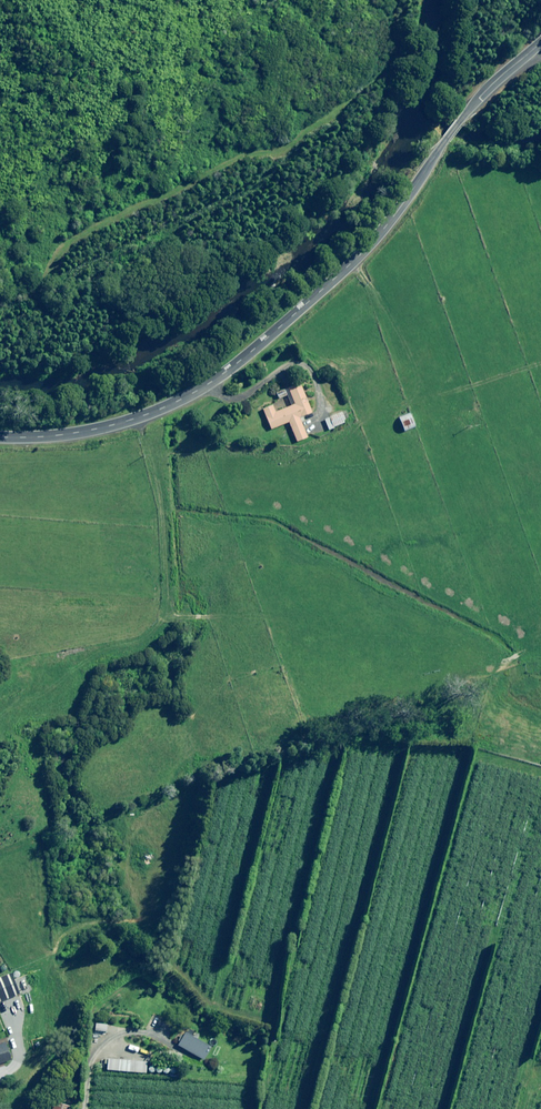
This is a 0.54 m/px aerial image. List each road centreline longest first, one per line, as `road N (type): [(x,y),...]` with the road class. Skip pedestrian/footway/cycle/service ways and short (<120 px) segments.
road 1 (unclassified): [(0,438),(79,437),(134,424),(226,377),(358,258),(481,96),(540,41)]
road 2 (track): [(391,0),(385,74),(334,119),(288,147),(219,167),(87,232),(23,293),(0,300)]

